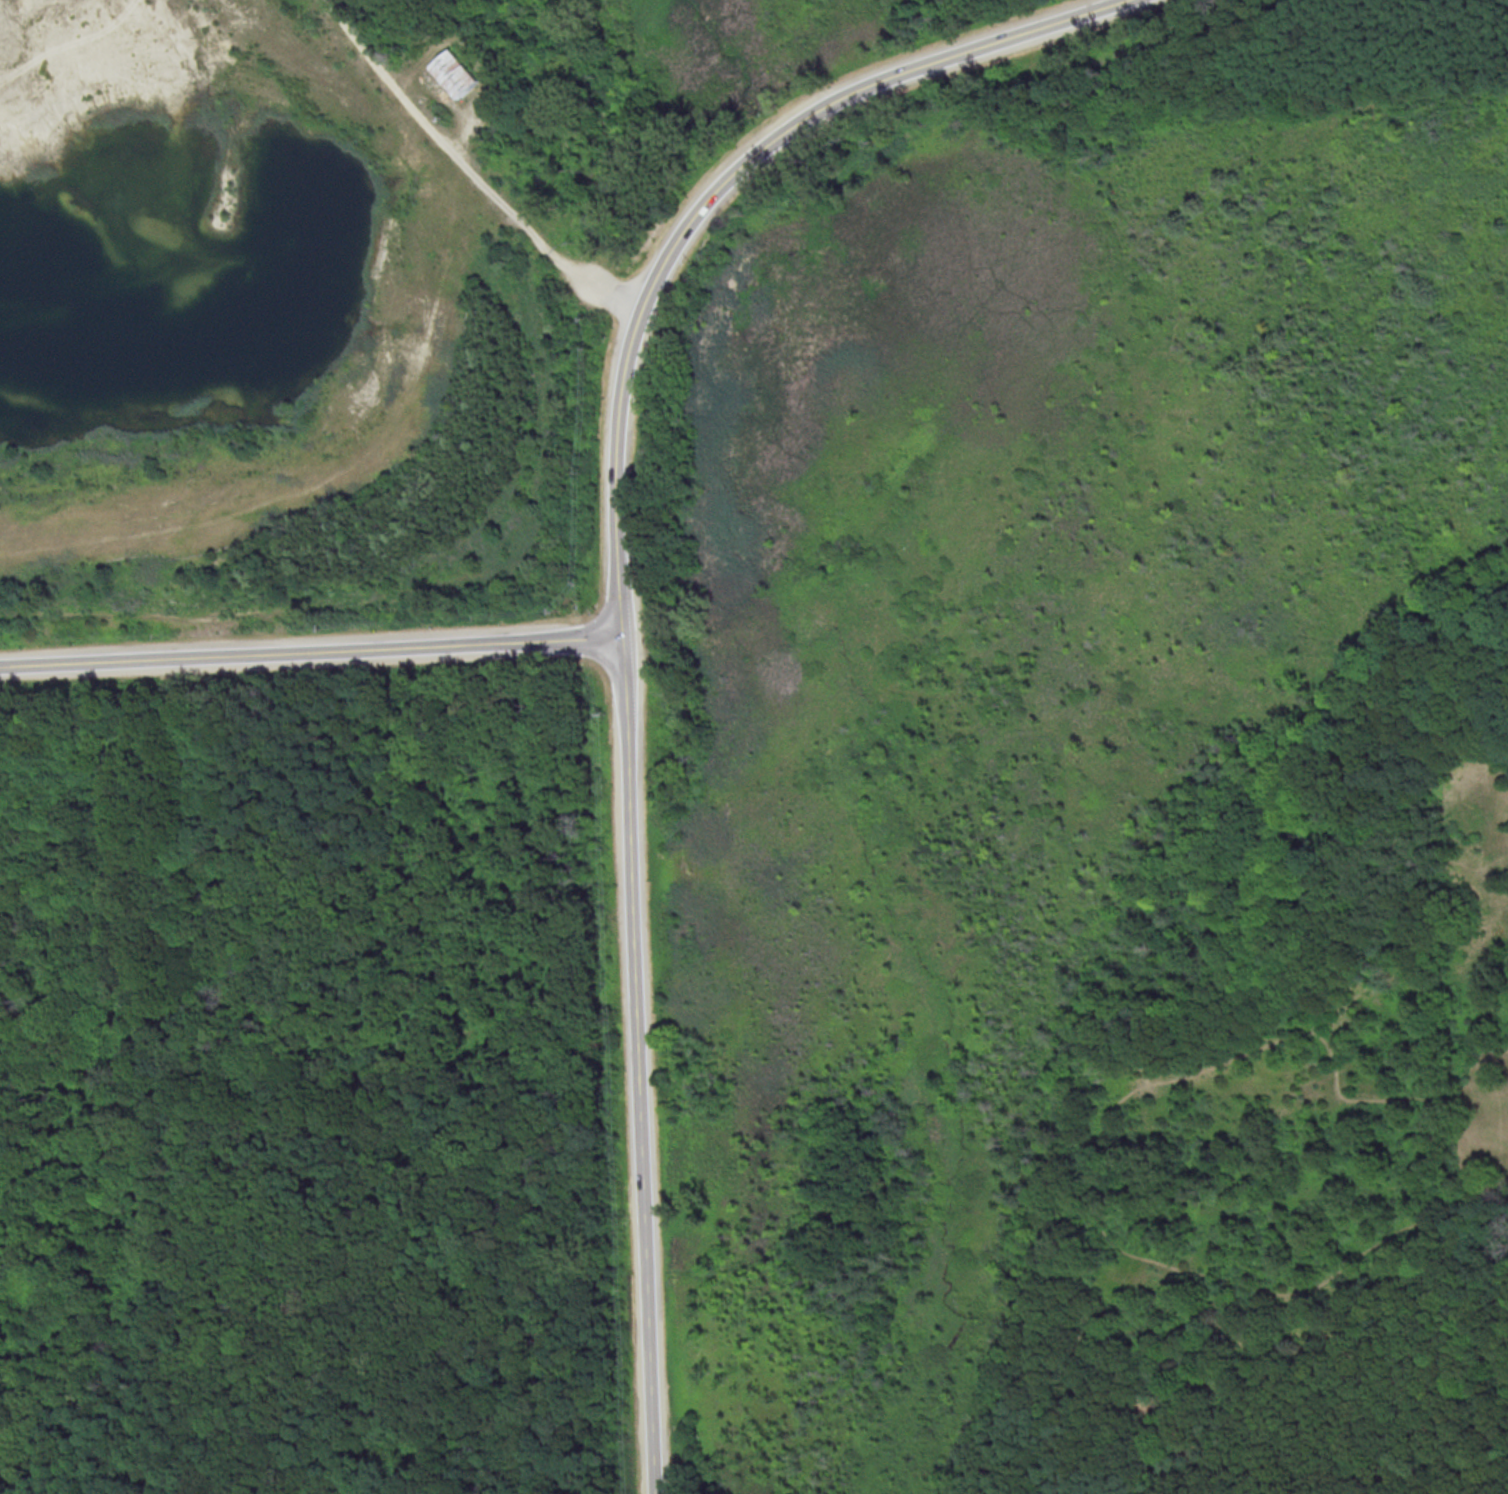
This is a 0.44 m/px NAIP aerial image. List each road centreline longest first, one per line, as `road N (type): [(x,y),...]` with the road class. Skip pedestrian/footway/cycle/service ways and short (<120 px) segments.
road 1 (tertiary): [(1127,0),(834,102),(736,175),(681,238),(645,308),(620,398),(622,640)]
road 2 (residential): [(653,1493),(622,640)]
road 3 (tertiary): [(622,640),(0,668)]

